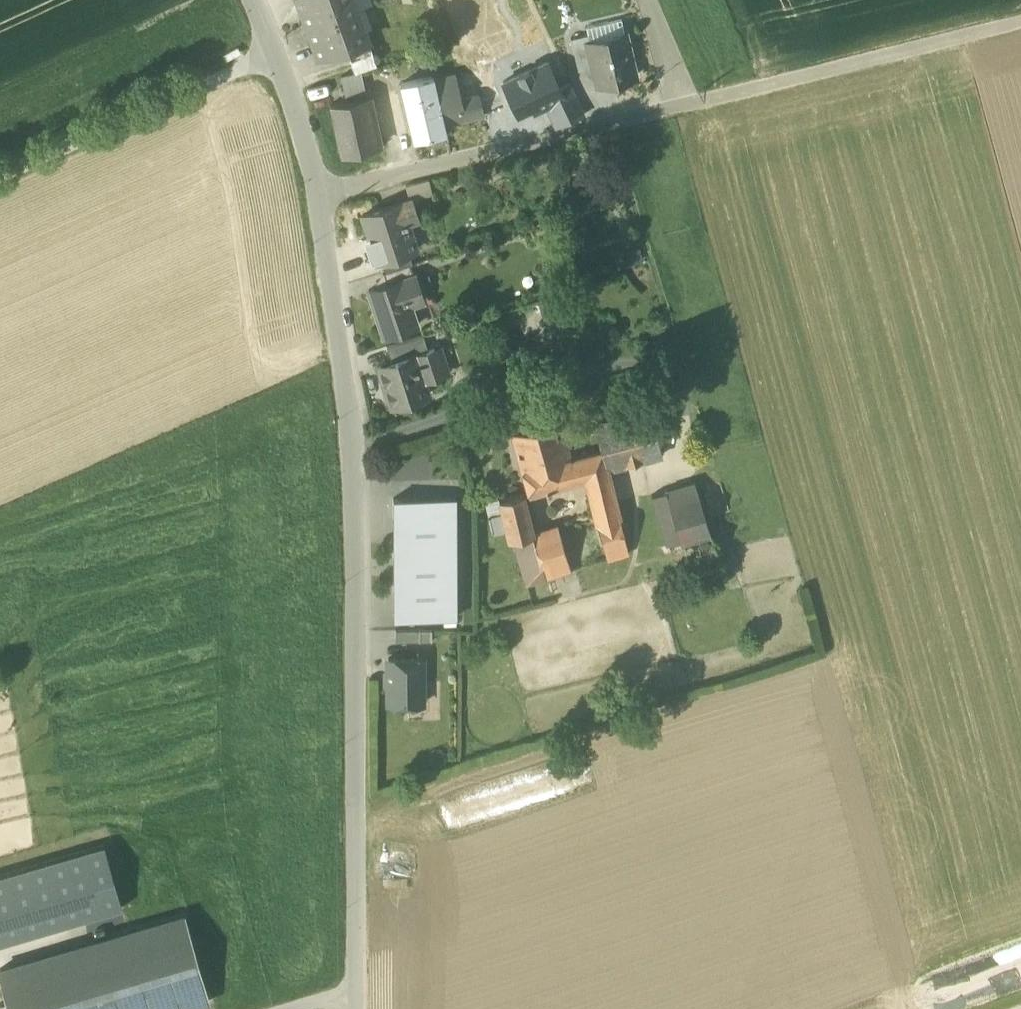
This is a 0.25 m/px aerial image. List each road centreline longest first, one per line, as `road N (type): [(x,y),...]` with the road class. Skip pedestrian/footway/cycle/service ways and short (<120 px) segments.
road 1 (residential): [(358,1008),(359,454),(321,196)]
road 2 (unclassified): [(321,196),(1020,23)]
road 3 (track): [(272,51),(0,172)]
road 4 (residential): [(321,196),(251,0)]

